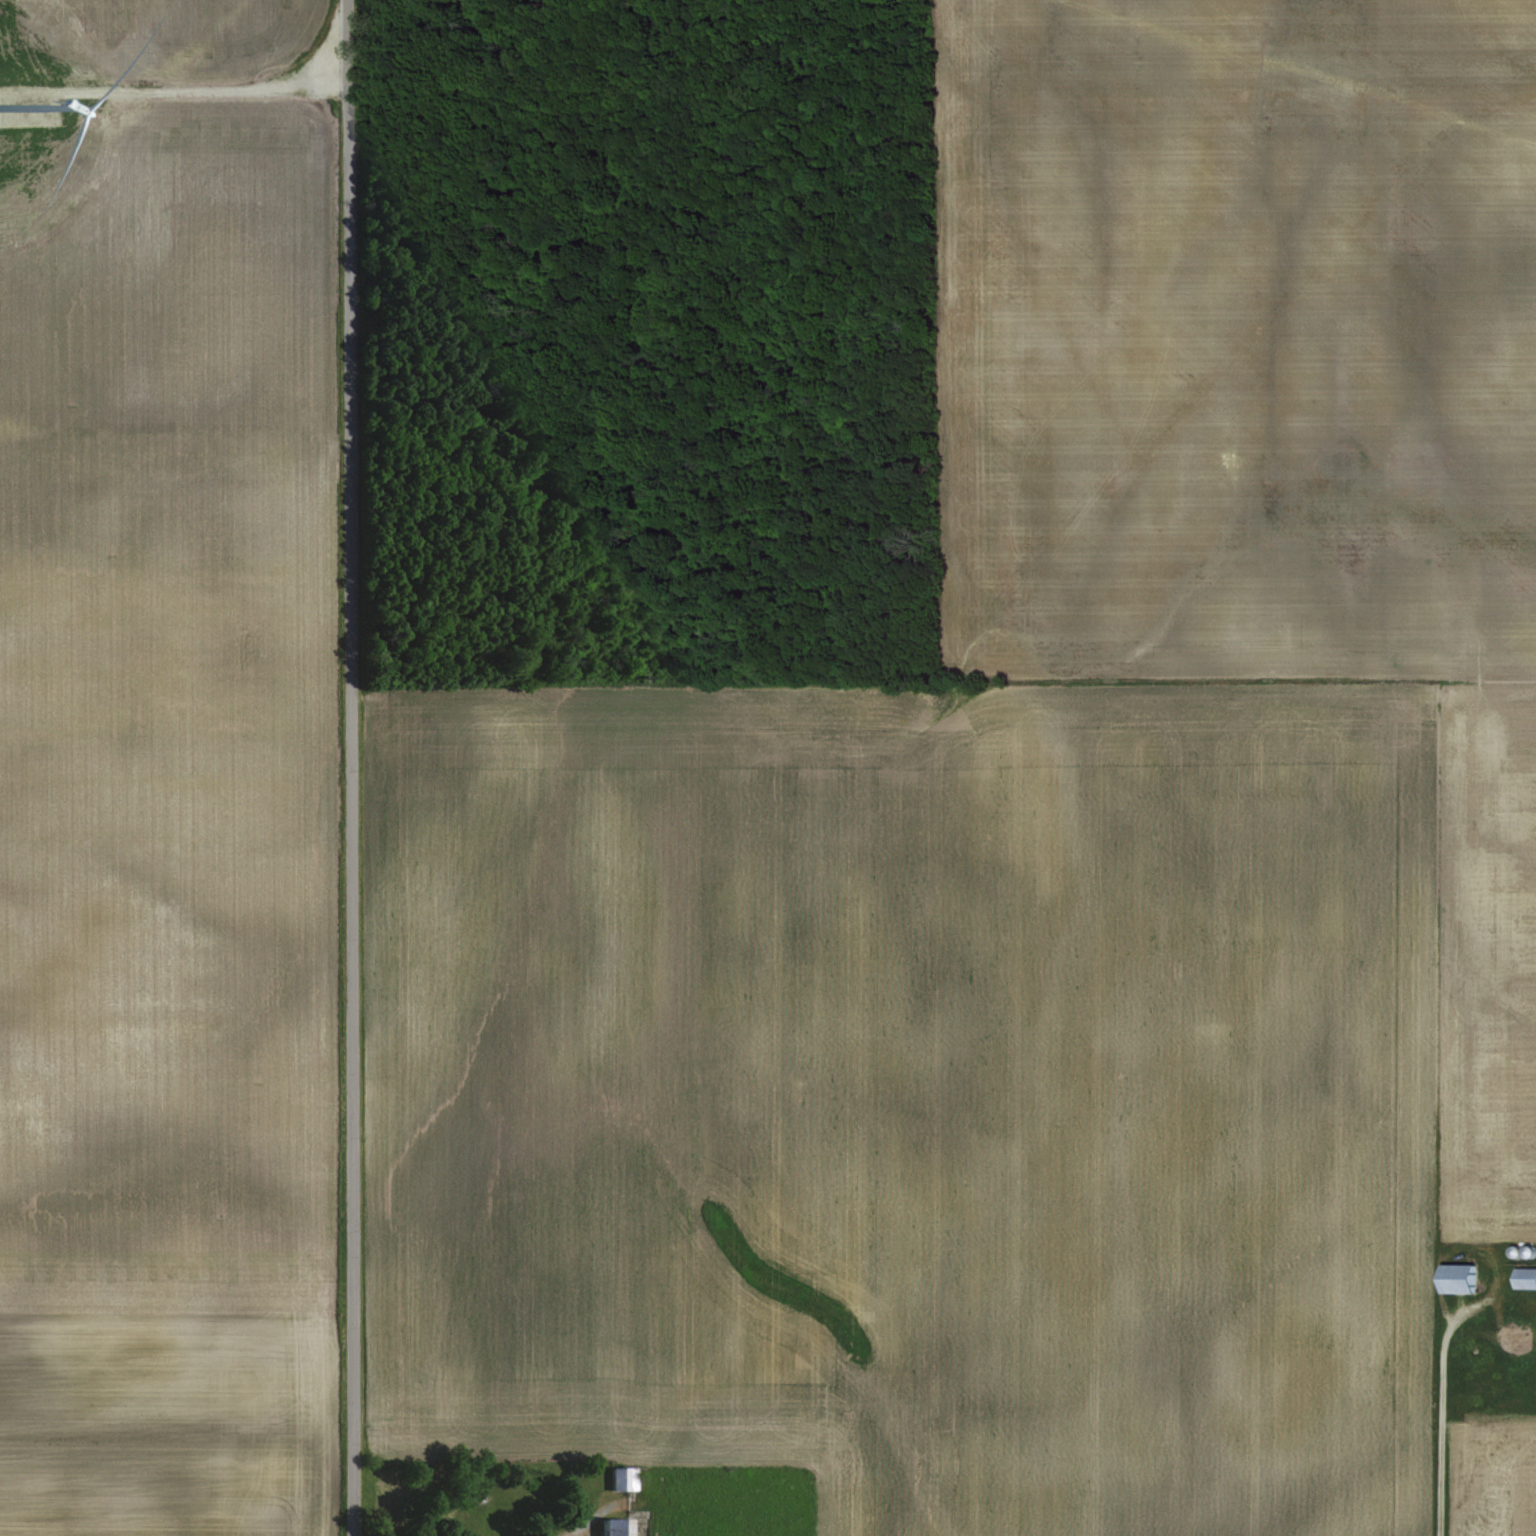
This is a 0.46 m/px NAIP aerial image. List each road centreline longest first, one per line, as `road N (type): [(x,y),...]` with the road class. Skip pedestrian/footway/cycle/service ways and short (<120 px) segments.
road 1 (residential): [(349,1535),(343,0)]
road 2 (residential): [(1437,1535),(1442,1342),(1456,1316),(1495,1286)]

